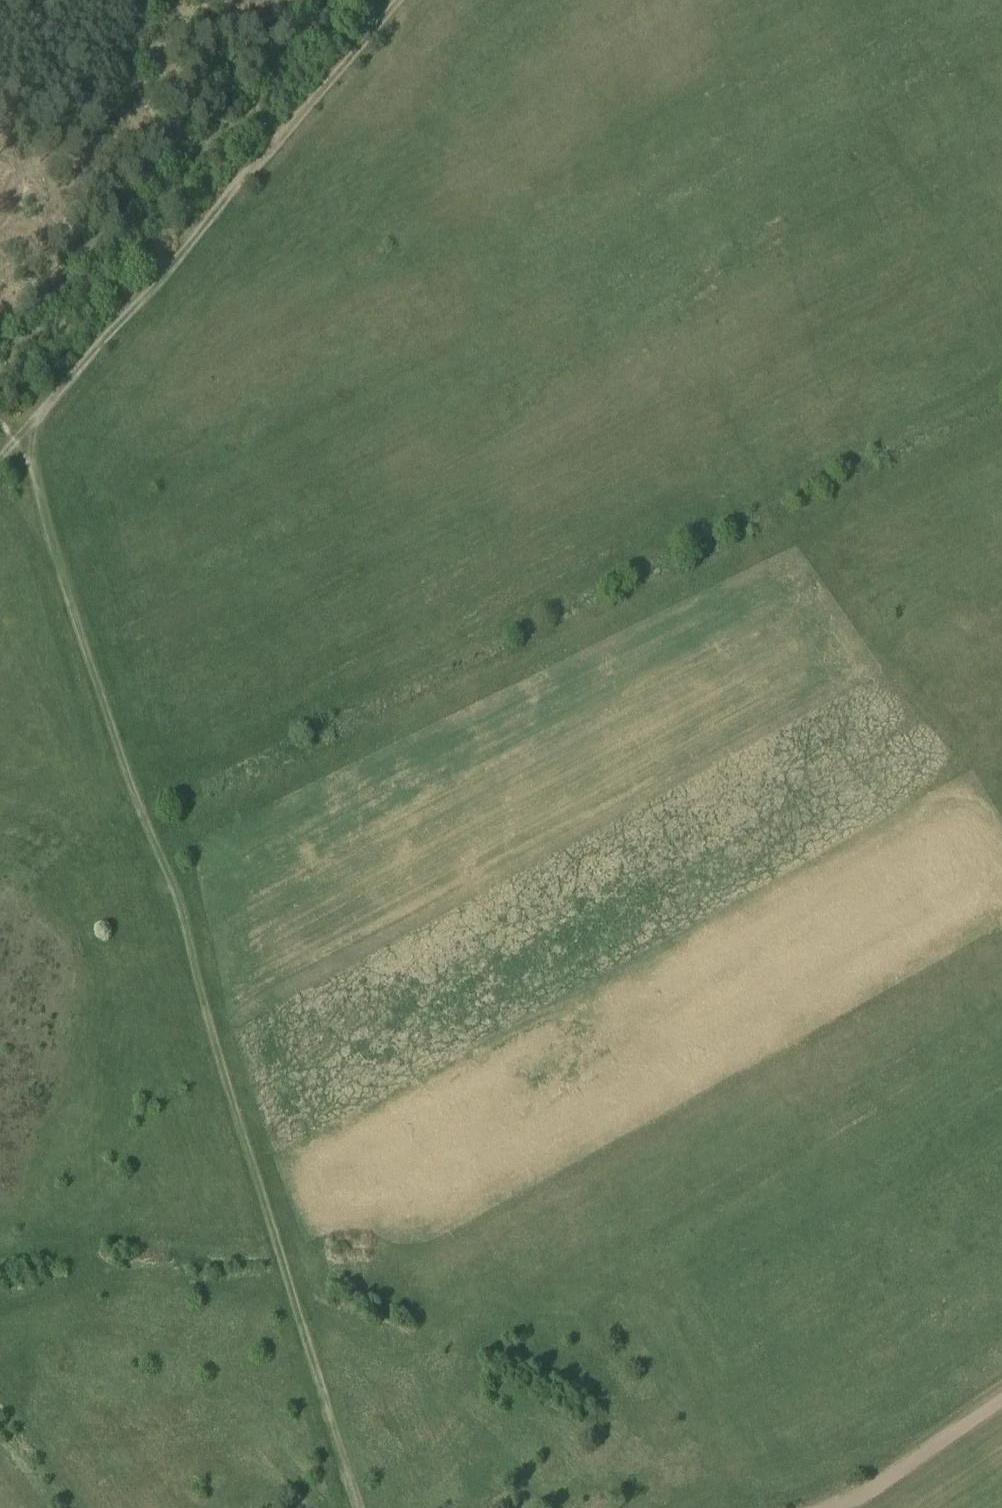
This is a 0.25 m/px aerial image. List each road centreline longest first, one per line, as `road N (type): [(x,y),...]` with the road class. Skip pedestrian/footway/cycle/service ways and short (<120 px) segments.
road 1 (track): [(366,1507),(351,1421),(54,563),(20,438)]
road 2 (track): [(20,438),(390,0)]
road 3 (track): [(816,1507),(842,1500),(1001,1399)]

